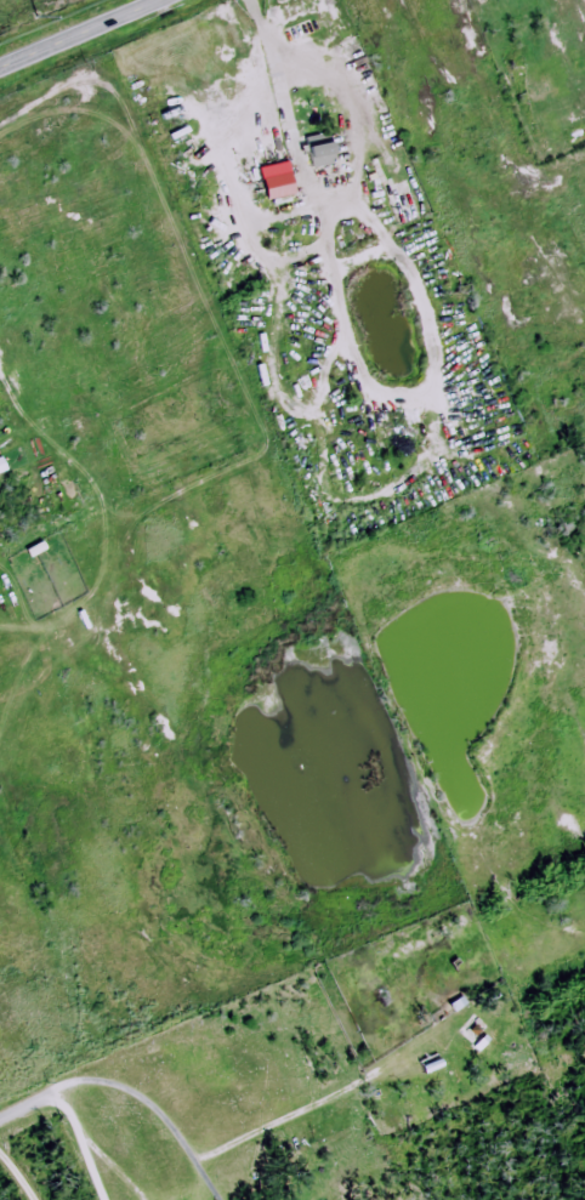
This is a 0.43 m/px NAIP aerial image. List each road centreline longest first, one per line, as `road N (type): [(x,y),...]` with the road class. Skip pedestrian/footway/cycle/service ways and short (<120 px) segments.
road 1 (tertiary): [(161,0),(0,69)]

